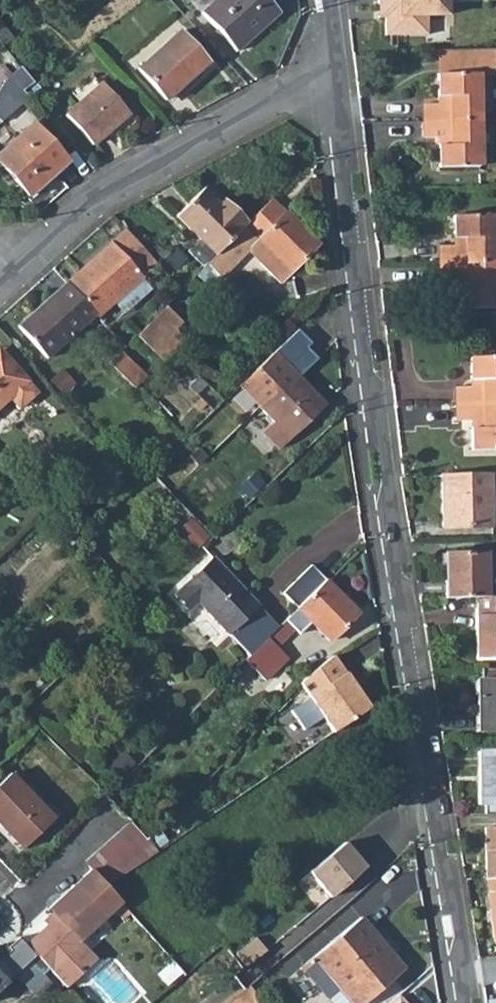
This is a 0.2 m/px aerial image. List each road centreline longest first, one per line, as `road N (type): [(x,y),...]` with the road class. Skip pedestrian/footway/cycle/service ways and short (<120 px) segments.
road 1 (residential): [(463,1002),(329,88)]
road 2 (residential): [(329,88),(257,108),(98,197),(15,266)]

